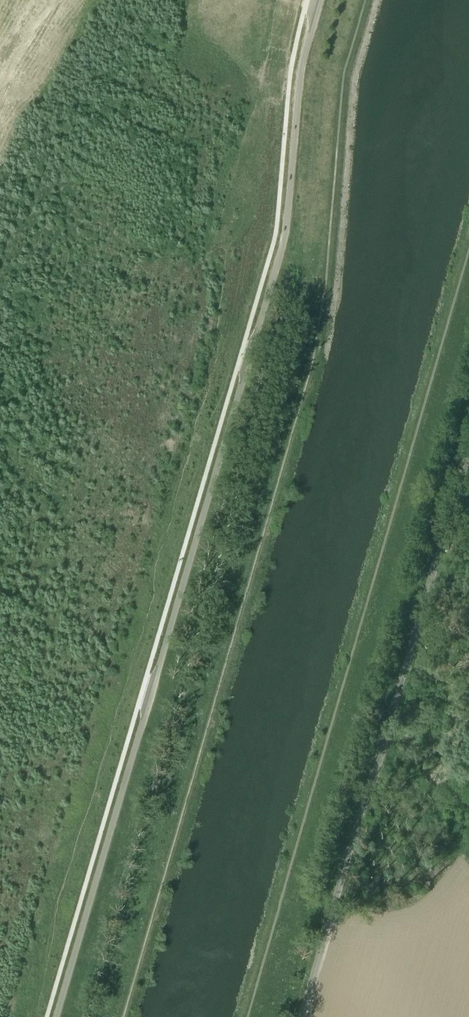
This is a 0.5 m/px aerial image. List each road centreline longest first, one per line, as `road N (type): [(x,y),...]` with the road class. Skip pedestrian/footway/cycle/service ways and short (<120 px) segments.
road 1 (unclassified): [(56,1016),(281,251),(302,68),(319,0)]
road 2 (tertiary): [(300,1016),(468,453)]

